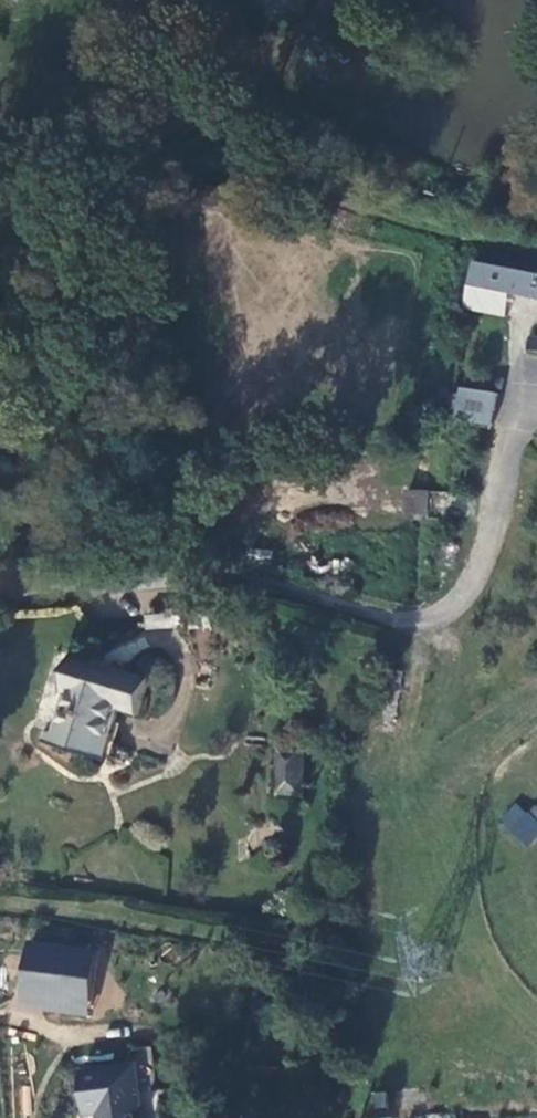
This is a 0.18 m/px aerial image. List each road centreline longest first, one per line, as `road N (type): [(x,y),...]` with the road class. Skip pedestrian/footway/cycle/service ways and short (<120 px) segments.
road 1 (unclassified): [(185,562),(458,629),(513,475)]
road 2 (unclassified): [(0,574),(185,562)]

